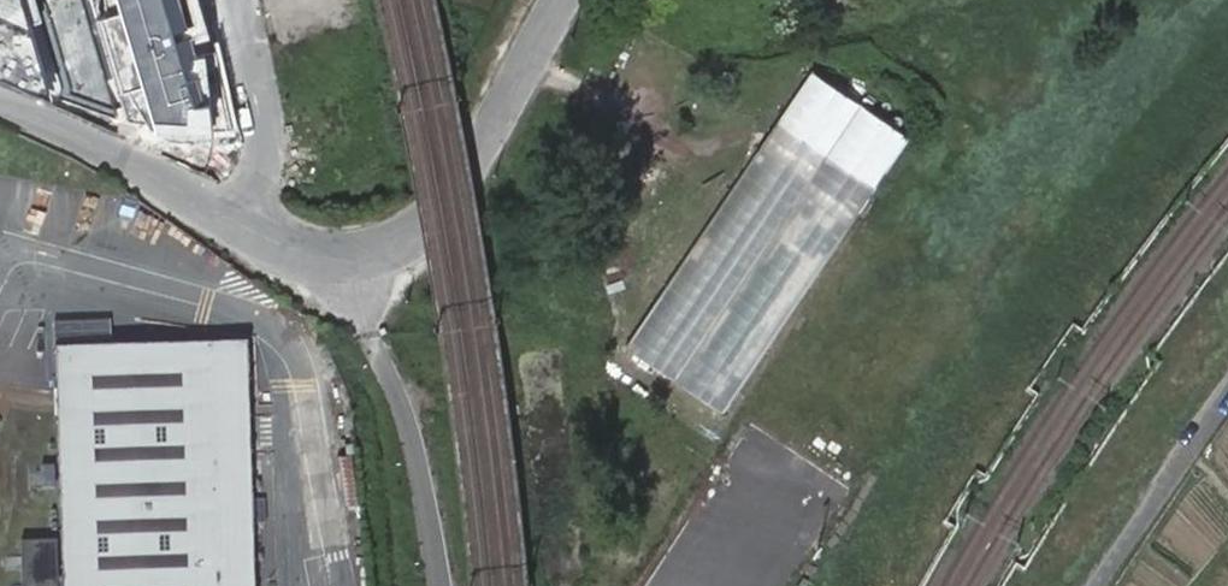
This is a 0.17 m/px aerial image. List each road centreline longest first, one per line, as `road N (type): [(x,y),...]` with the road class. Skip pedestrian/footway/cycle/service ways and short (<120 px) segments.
road 1 (residential): [(420,235),(481,154),(563,0)]
road 2 (residential): [(243,223),(0,101)]
road 3 (residential): [(243,223),(265,145),(229,0)]
road 4 (residential): [(420,235),(353,258),(282,244),(243,223)]

